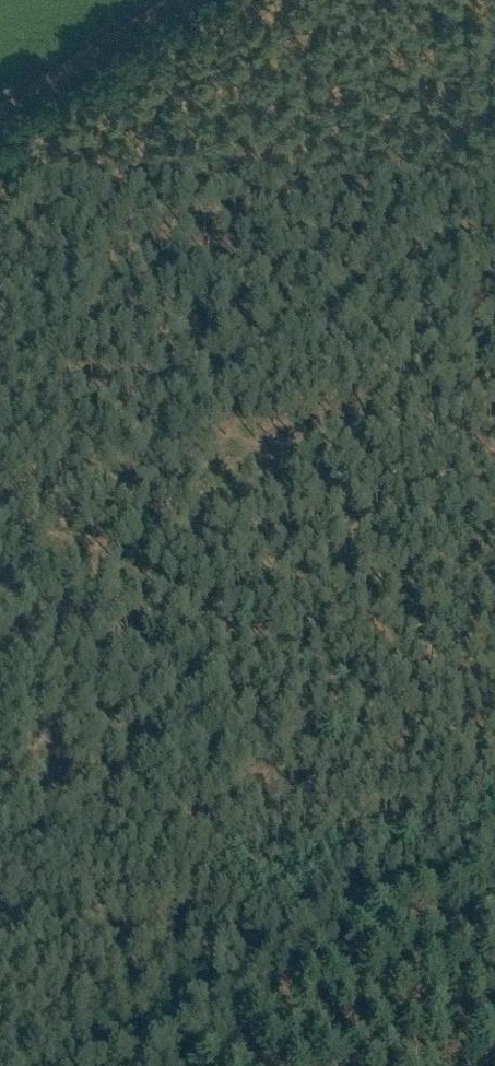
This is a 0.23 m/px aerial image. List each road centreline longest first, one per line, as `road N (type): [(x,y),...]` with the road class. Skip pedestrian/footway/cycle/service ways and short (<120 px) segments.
road 1 (track): [(0,114),(186,0)]

